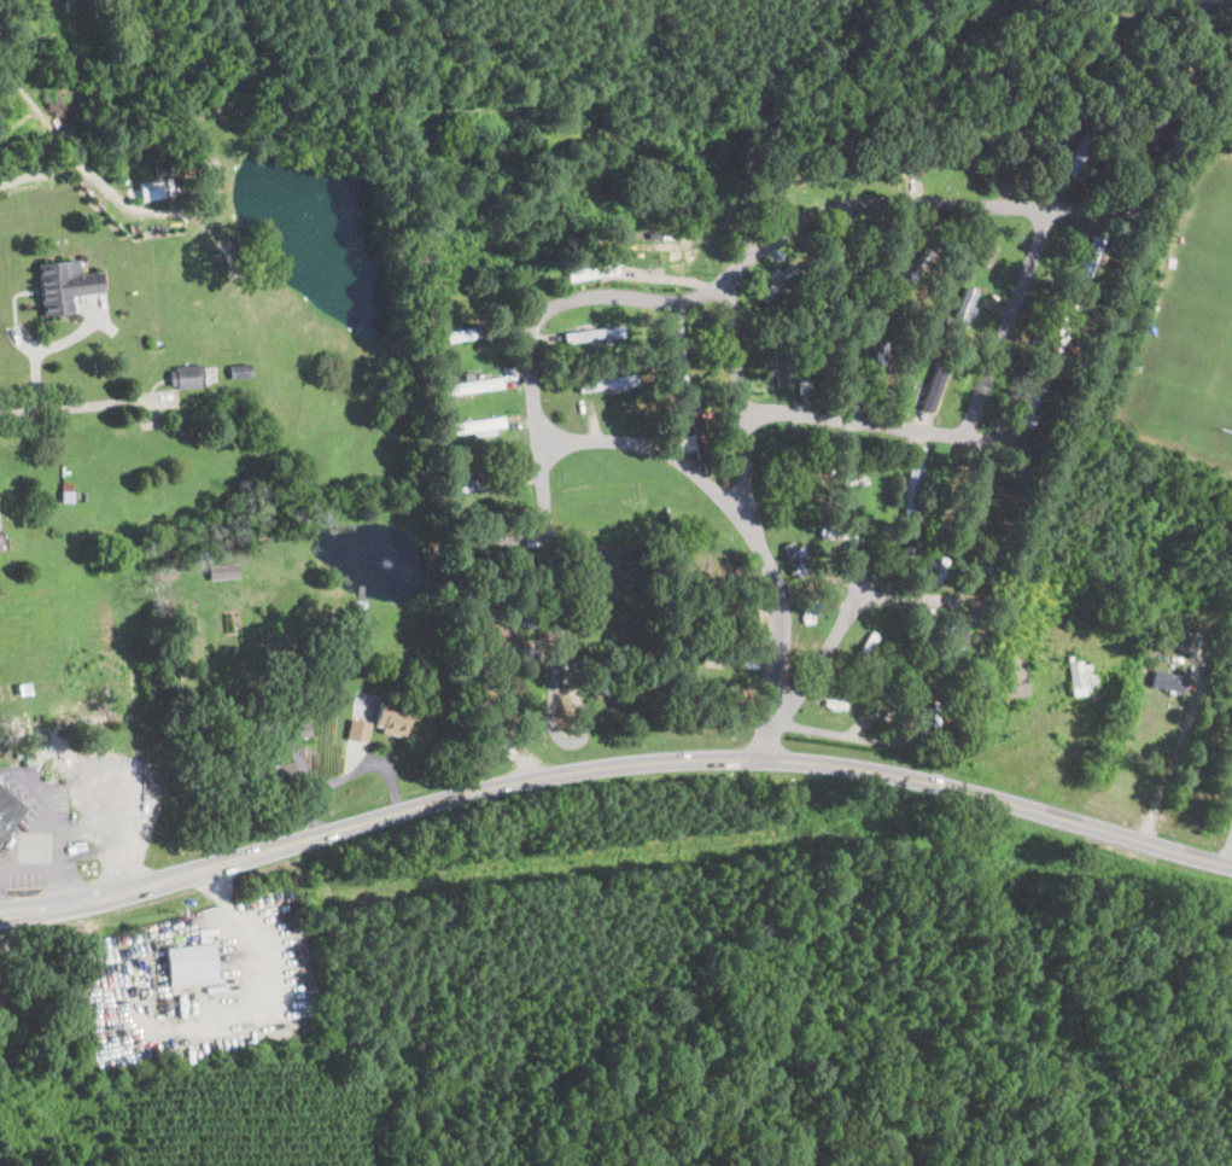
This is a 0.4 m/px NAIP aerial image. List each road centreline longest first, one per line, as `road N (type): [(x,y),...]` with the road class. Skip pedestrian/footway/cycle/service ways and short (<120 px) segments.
road 1 (primary): [(0,909),(112,892),(473,789),(668,757),(766,756),(911,776),(1231,863)]
road 2 (residential): [(571,725),(550,442),(535,400),(538,322),(574,302),(719,298),(759,247),(837,208),(1108,209)]
road 3 (residential): [(766,756),(800,681),(801,622),(796,578),(746,503),(764,422),(719,298)]
road 4 (residential): [(764,422),(1030,438)]
road 5 (residential): [(964,433),(1051,211)]
road 6 (residential): [(746,503),(688,465),(615,442),(550,442)]
road 7 (residential): [(800,681),(859,599),(881,527)]

